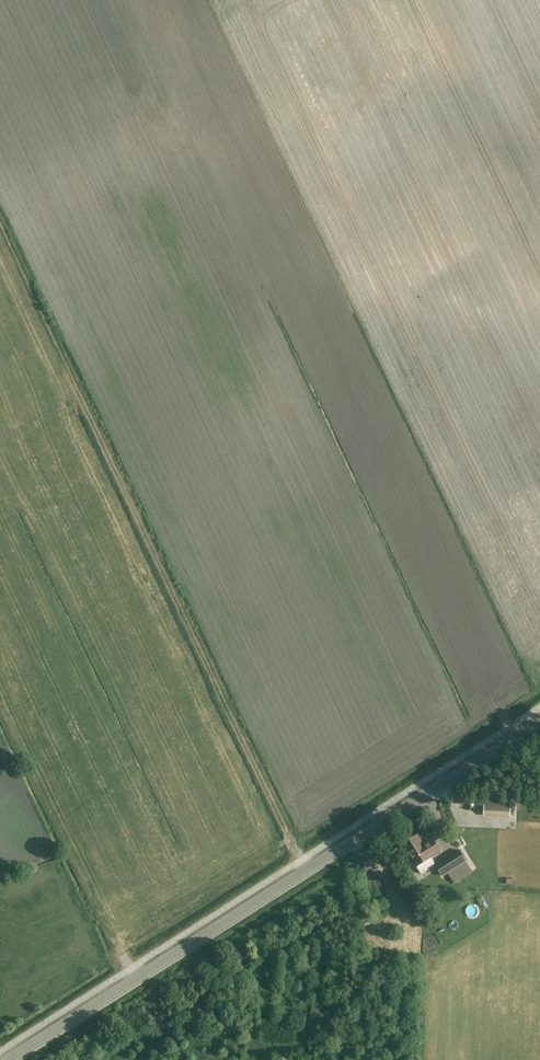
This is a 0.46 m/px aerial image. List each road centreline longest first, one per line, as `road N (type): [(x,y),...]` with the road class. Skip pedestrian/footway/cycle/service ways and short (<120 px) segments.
road 1 (track): [(311,867),(0,222)]
road 2 (tertiary): [(8,1059),(539,721)]

